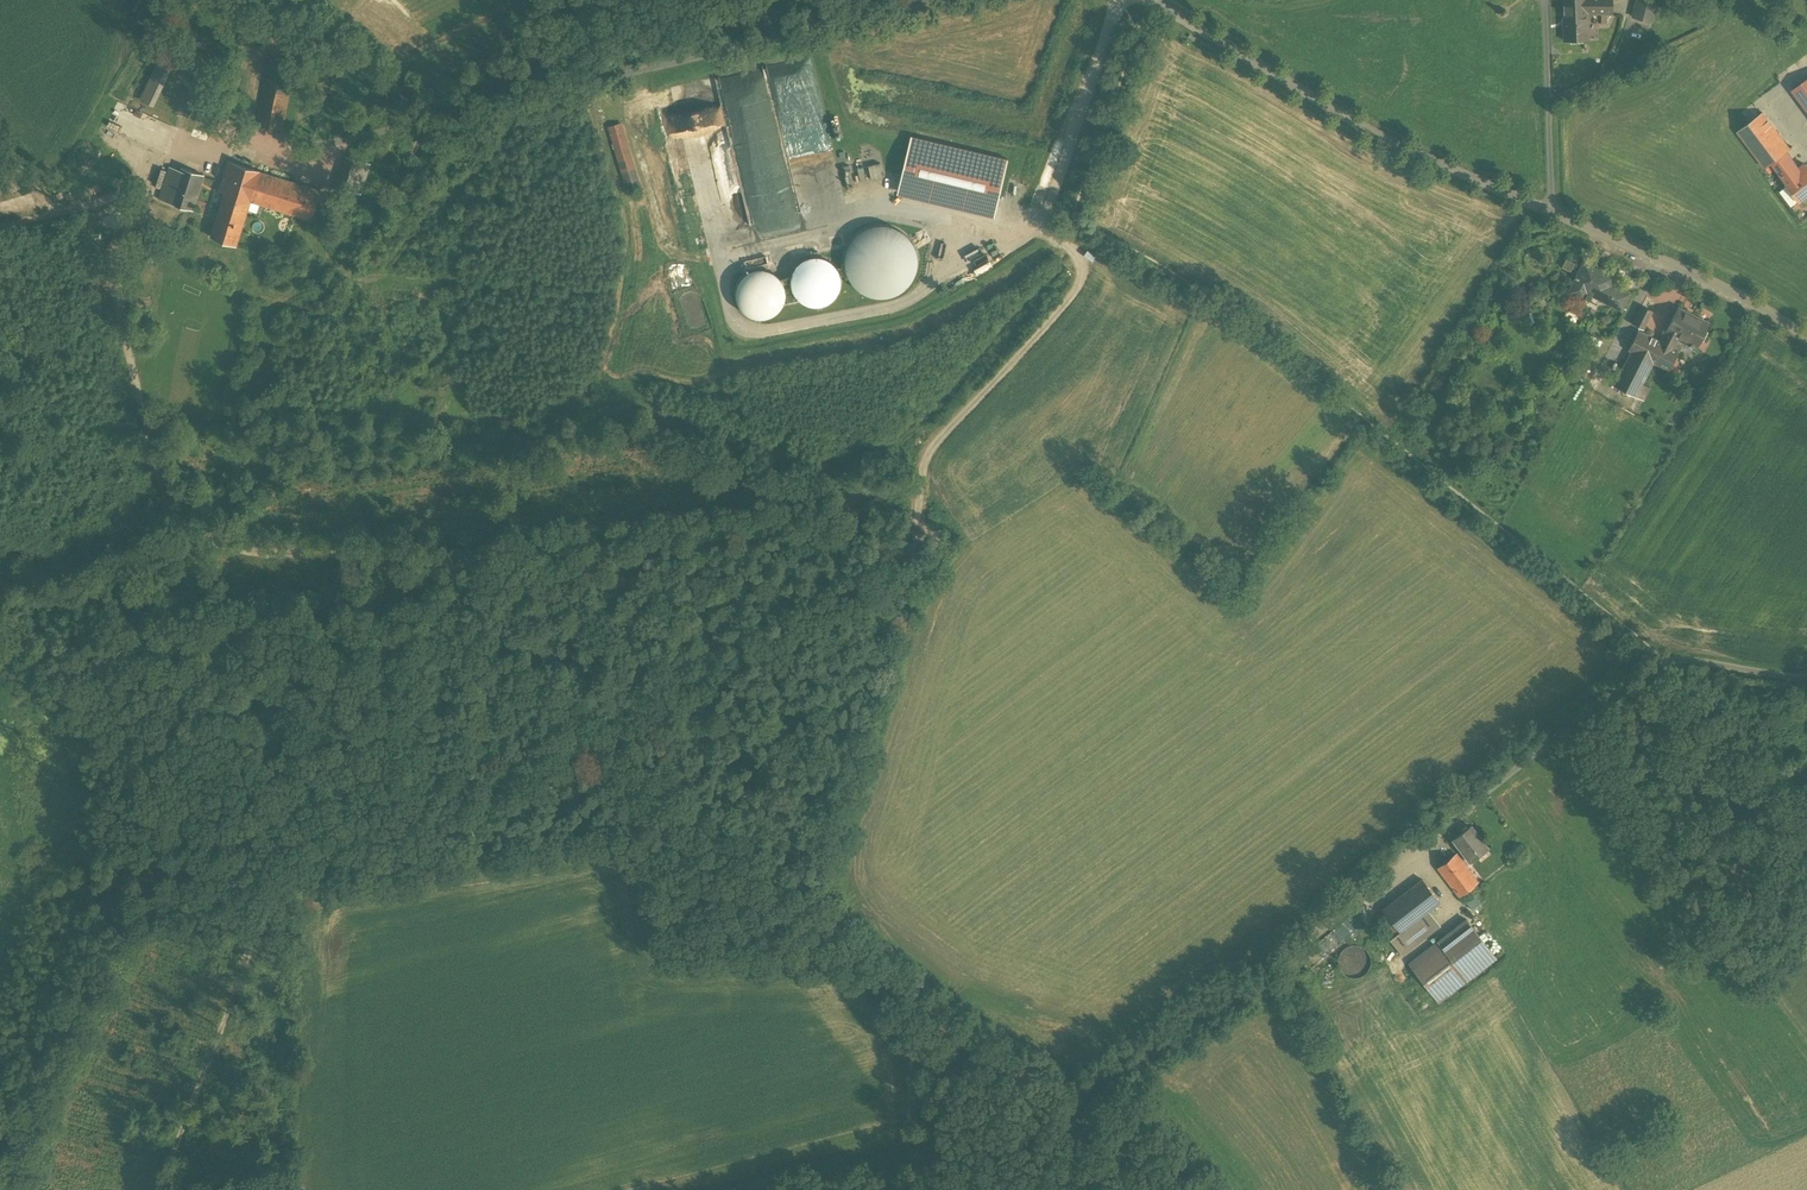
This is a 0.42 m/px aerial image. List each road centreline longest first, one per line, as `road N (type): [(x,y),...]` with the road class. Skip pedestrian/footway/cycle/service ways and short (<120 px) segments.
road 1 (residential): [(1806,337),(1680,267),(1355,123),(1152,0)]
road 2 (unclassified): [(1806,679),(1656,657),(1429,842)]
road 3 (residential): [(1122,0),(1057,170),(1021,237),(942,252)]

